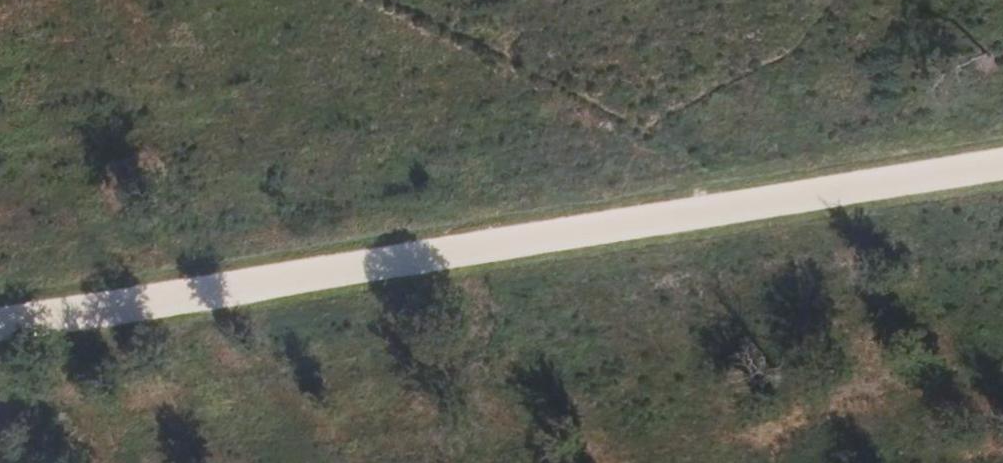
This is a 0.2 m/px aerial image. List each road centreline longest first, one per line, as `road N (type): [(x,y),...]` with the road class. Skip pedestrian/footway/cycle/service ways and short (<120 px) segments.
road 1 (track): [(1002,164),(0,328)]

